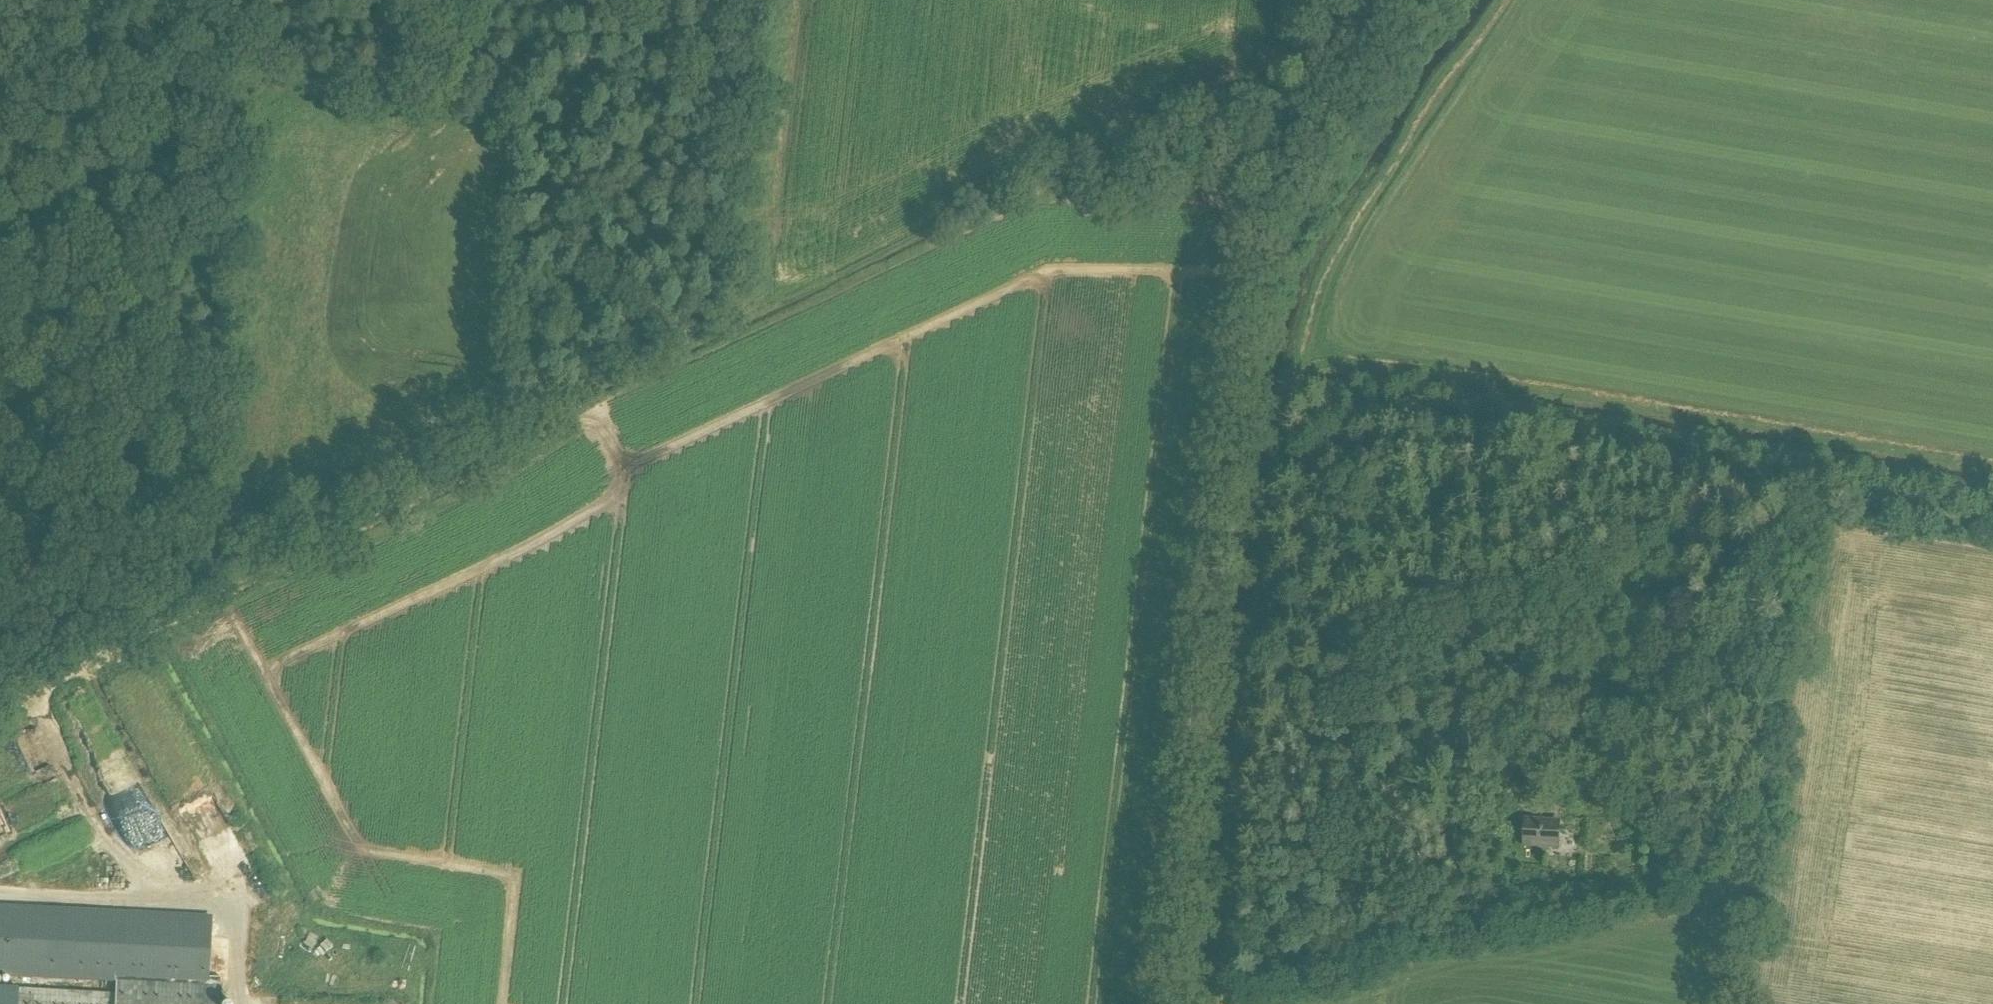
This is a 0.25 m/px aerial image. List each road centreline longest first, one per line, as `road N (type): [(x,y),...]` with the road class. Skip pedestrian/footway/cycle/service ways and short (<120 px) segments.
road 1 (track): [(538,439),(0,709)]

